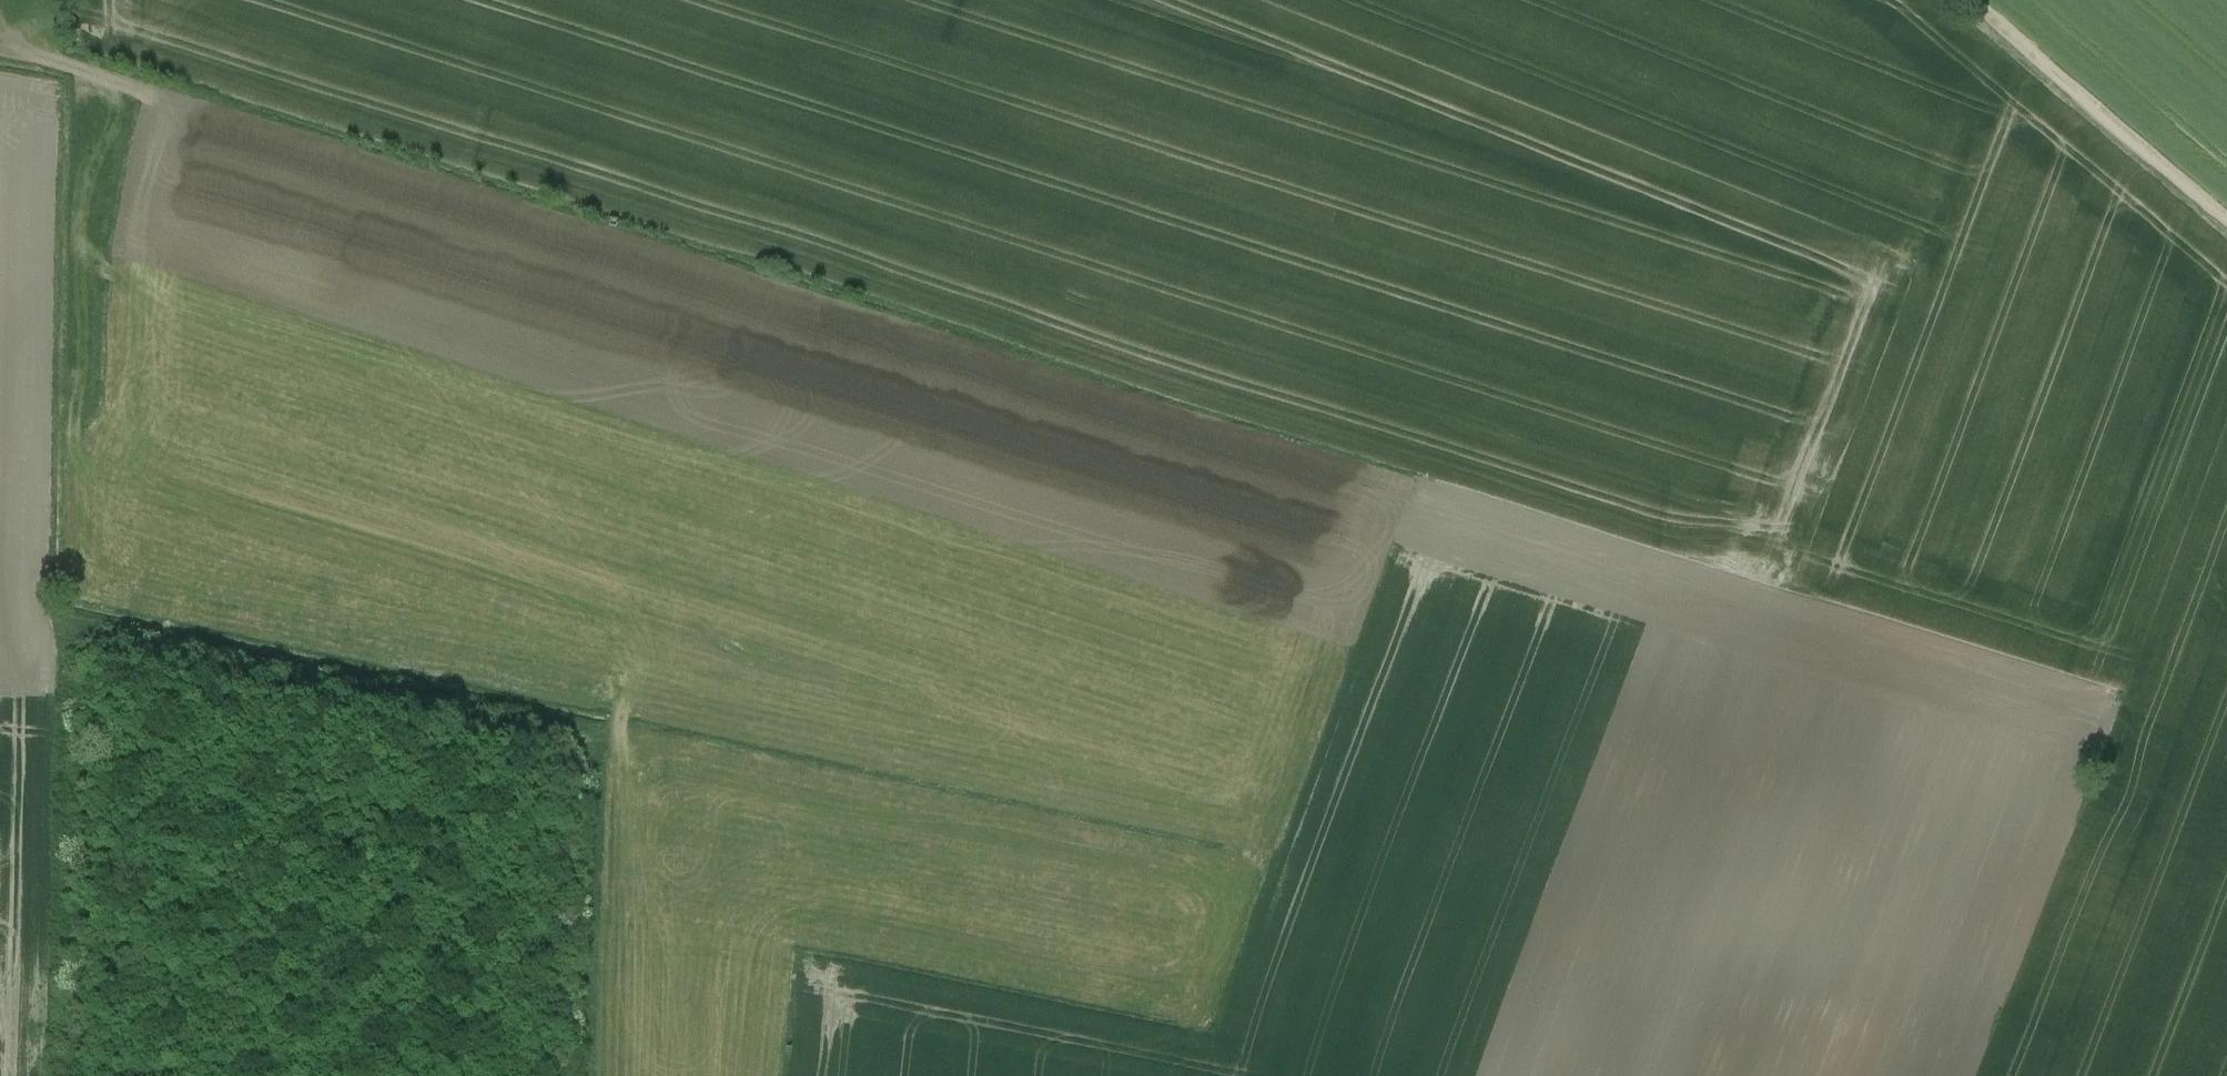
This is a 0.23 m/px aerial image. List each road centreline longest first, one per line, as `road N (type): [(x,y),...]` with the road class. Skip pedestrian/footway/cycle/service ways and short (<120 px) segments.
road 1 (track): [(1959,0),(2226,228)]

